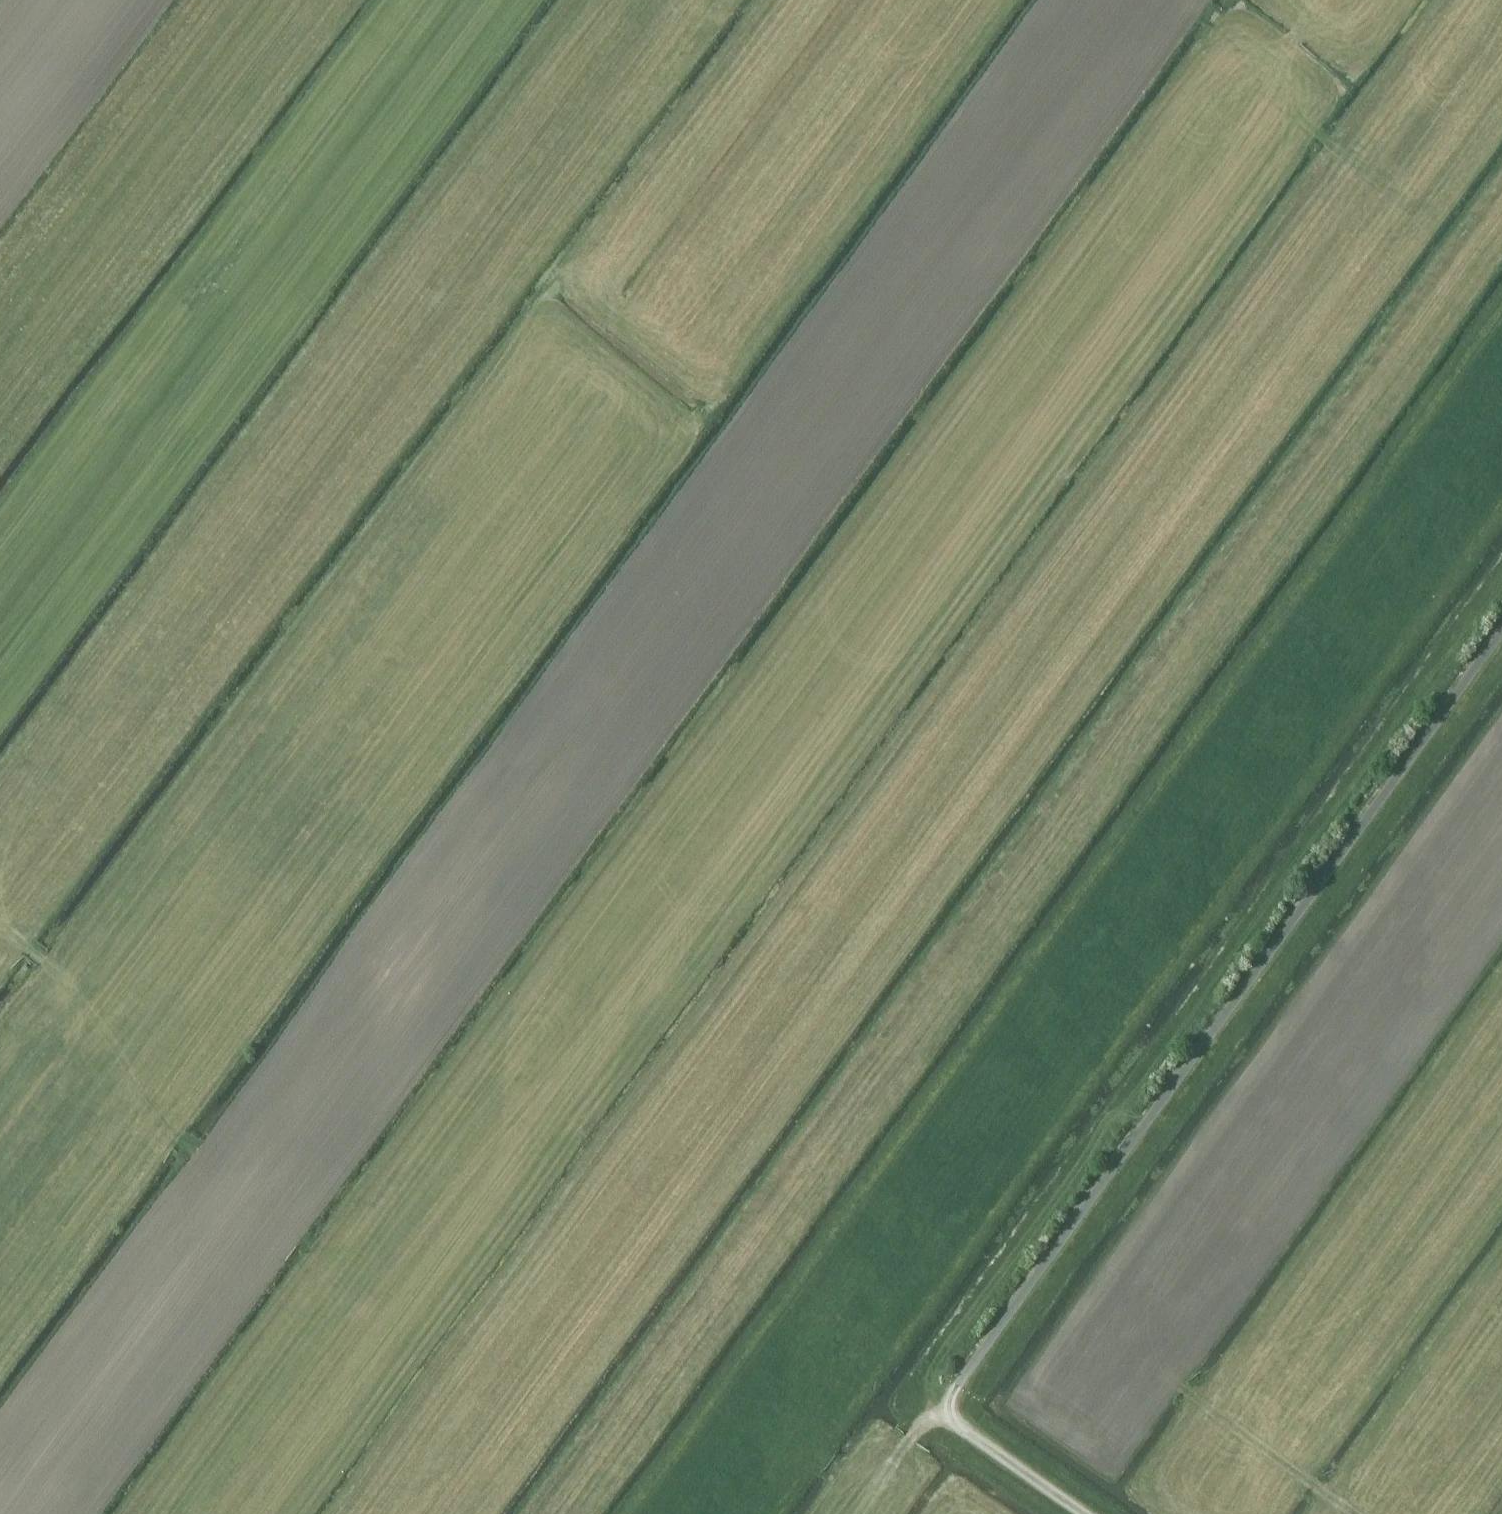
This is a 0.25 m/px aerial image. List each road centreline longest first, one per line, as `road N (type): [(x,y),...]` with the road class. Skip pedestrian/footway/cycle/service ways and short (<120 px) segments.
road 1 (track): [(1353,1513),(1161,1374)]

